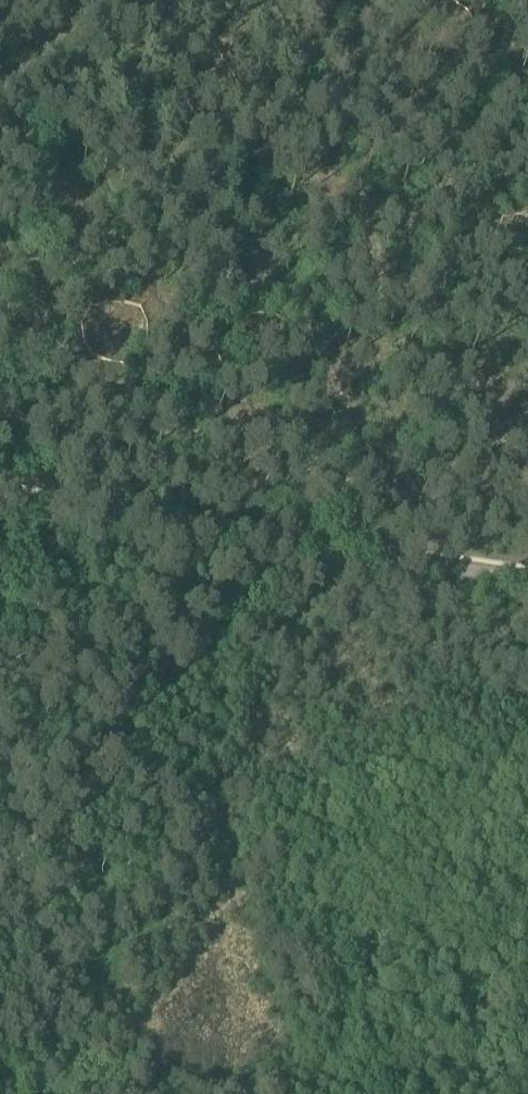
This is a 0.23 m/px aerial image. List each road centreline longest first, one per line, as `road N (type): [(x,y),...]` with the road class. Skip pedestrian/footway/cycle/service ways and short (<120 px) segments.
road 1 (track): [(1,501),(527,581)]
road 2 (track): [(0,857),(292,546)]
road 3 (track): [(99,0),(0,87)]

